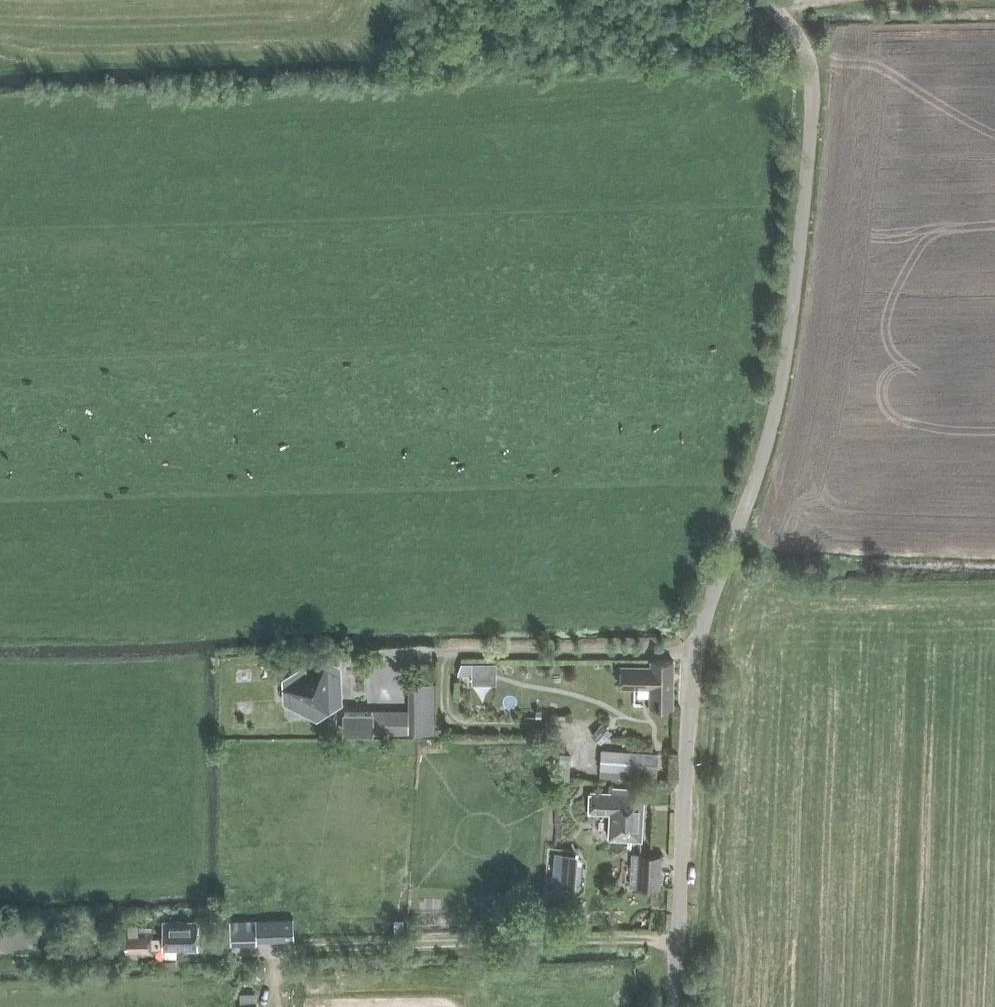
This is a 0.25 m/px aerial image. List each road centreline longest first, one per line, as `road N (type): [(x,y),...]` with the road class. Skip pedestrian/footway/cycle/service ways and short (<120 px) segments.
road 1 (unclassified): [(676,1006),(695,658),(779,398),(812,115),(809,57),(763,0)]
road 2 (track): [(677,944),(231,955)]

